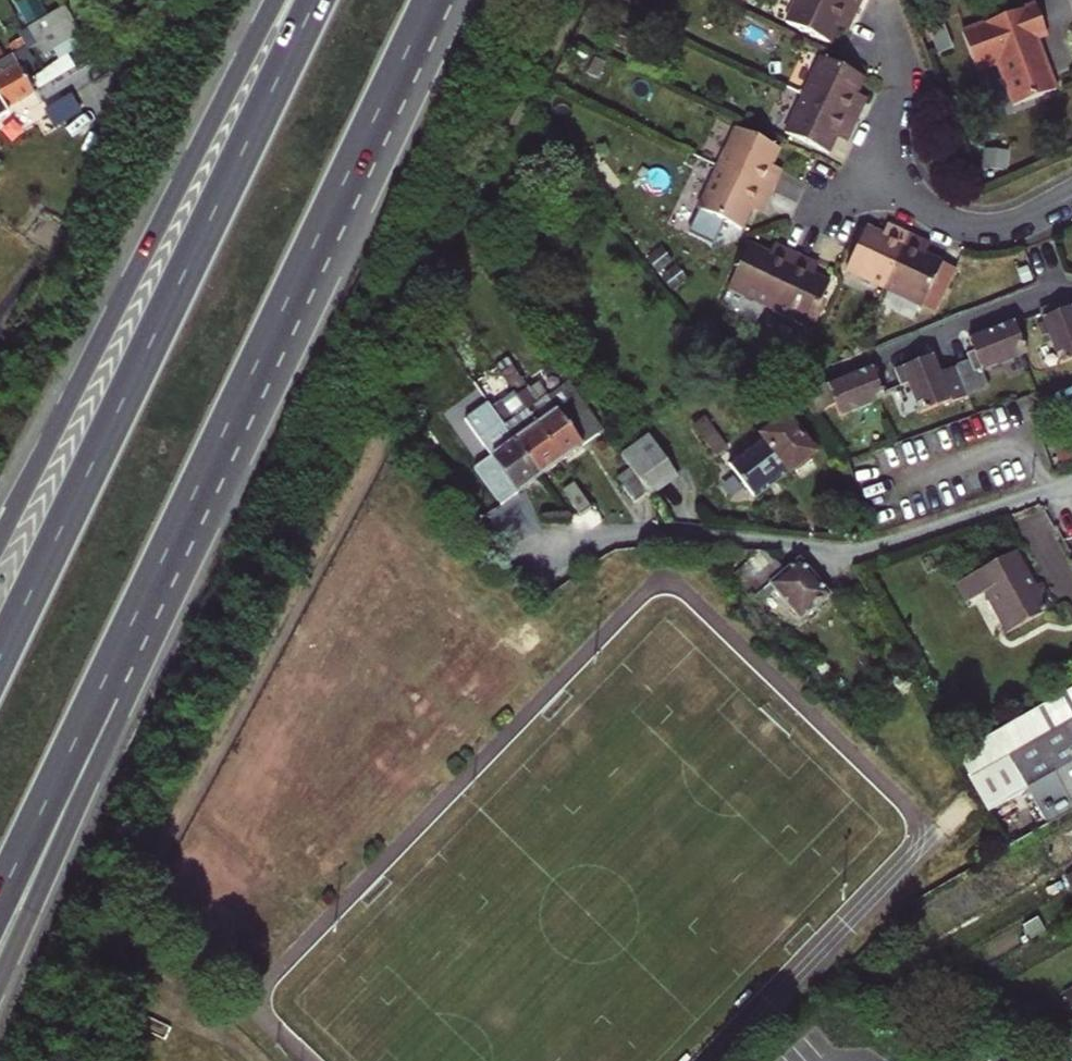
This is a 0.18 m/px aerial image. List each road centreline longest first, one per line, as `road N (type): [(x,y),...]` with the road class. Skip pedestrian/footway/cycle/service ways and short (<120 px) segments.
road 1 (motorway): [(313,0),(0,659)]
road 2 (motorway): [(272,0),(0,537)]
road 3 (motorway): [(183,515),(431,0)]
road 4 (residential): [(1071,477),(839,554),(626,537),(551,547)]
road 5 (motorway): [(0,980),(107,729),(183,515)]
road 6 (motorway): [(0,897),(183,515)]
road 7 (residential): [(883,178),(970,228),(1007,228),(1071,197)]
road 8 (residential): [(883,178),(897,79),(889,28)]

